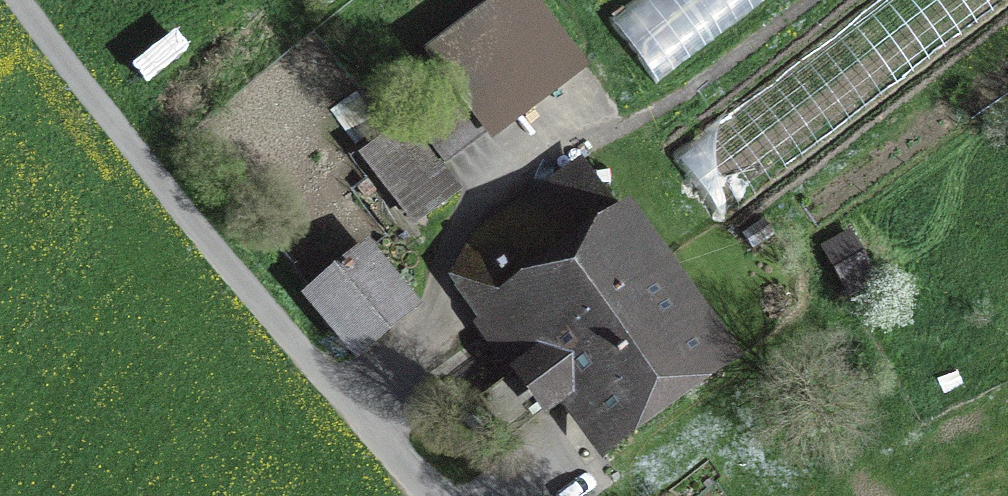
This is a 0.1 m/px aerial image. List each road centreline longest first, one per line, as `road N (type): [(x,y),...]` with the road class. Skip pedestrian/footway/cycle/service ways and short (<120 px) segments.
road 1 (unclassified): [(428,495),(274,318),(22,0)]

